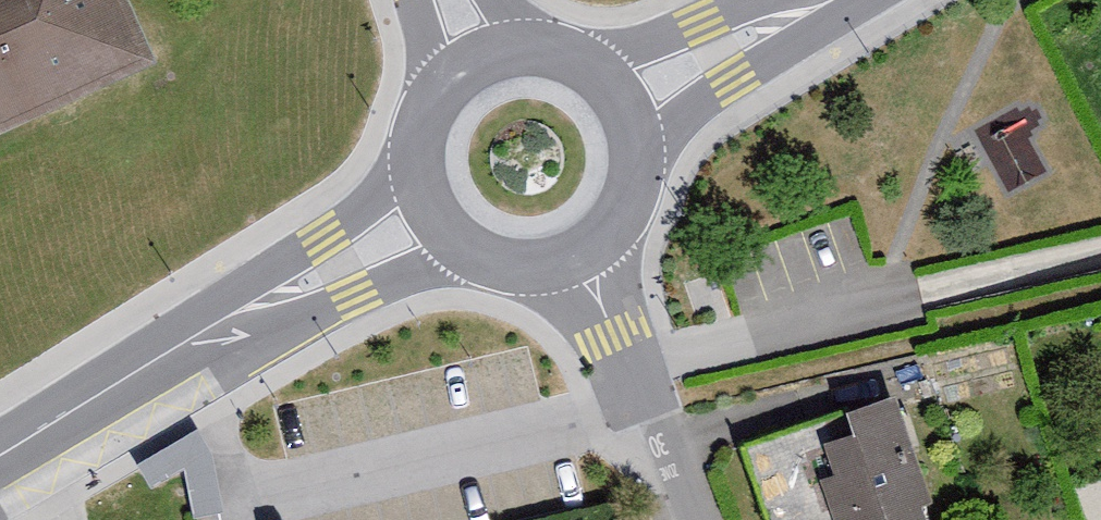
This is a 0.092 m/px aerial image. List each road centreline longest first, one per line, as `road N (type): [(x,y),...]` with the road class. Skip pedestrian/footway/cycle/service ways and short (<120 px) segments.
road 1 (tertiary): [(0,460),(425,218)]
road 2 (residential): [(579,258),(698,519)]
road 3 (tertiary): [(625,104),(817,0)]
road 4 (tertiary): [(480,50),(437,80),(417,112),(410,184),(425,218)]
road 5 (tertiary): [(579,258),(627,207),(637,137),(625,104)]
road 6 (tertiary): [(425,218),(477,263),(511,272),(579,258)]
road 7 (tertiary): [(625,104),(573,53),(537,43),(480,50)]

